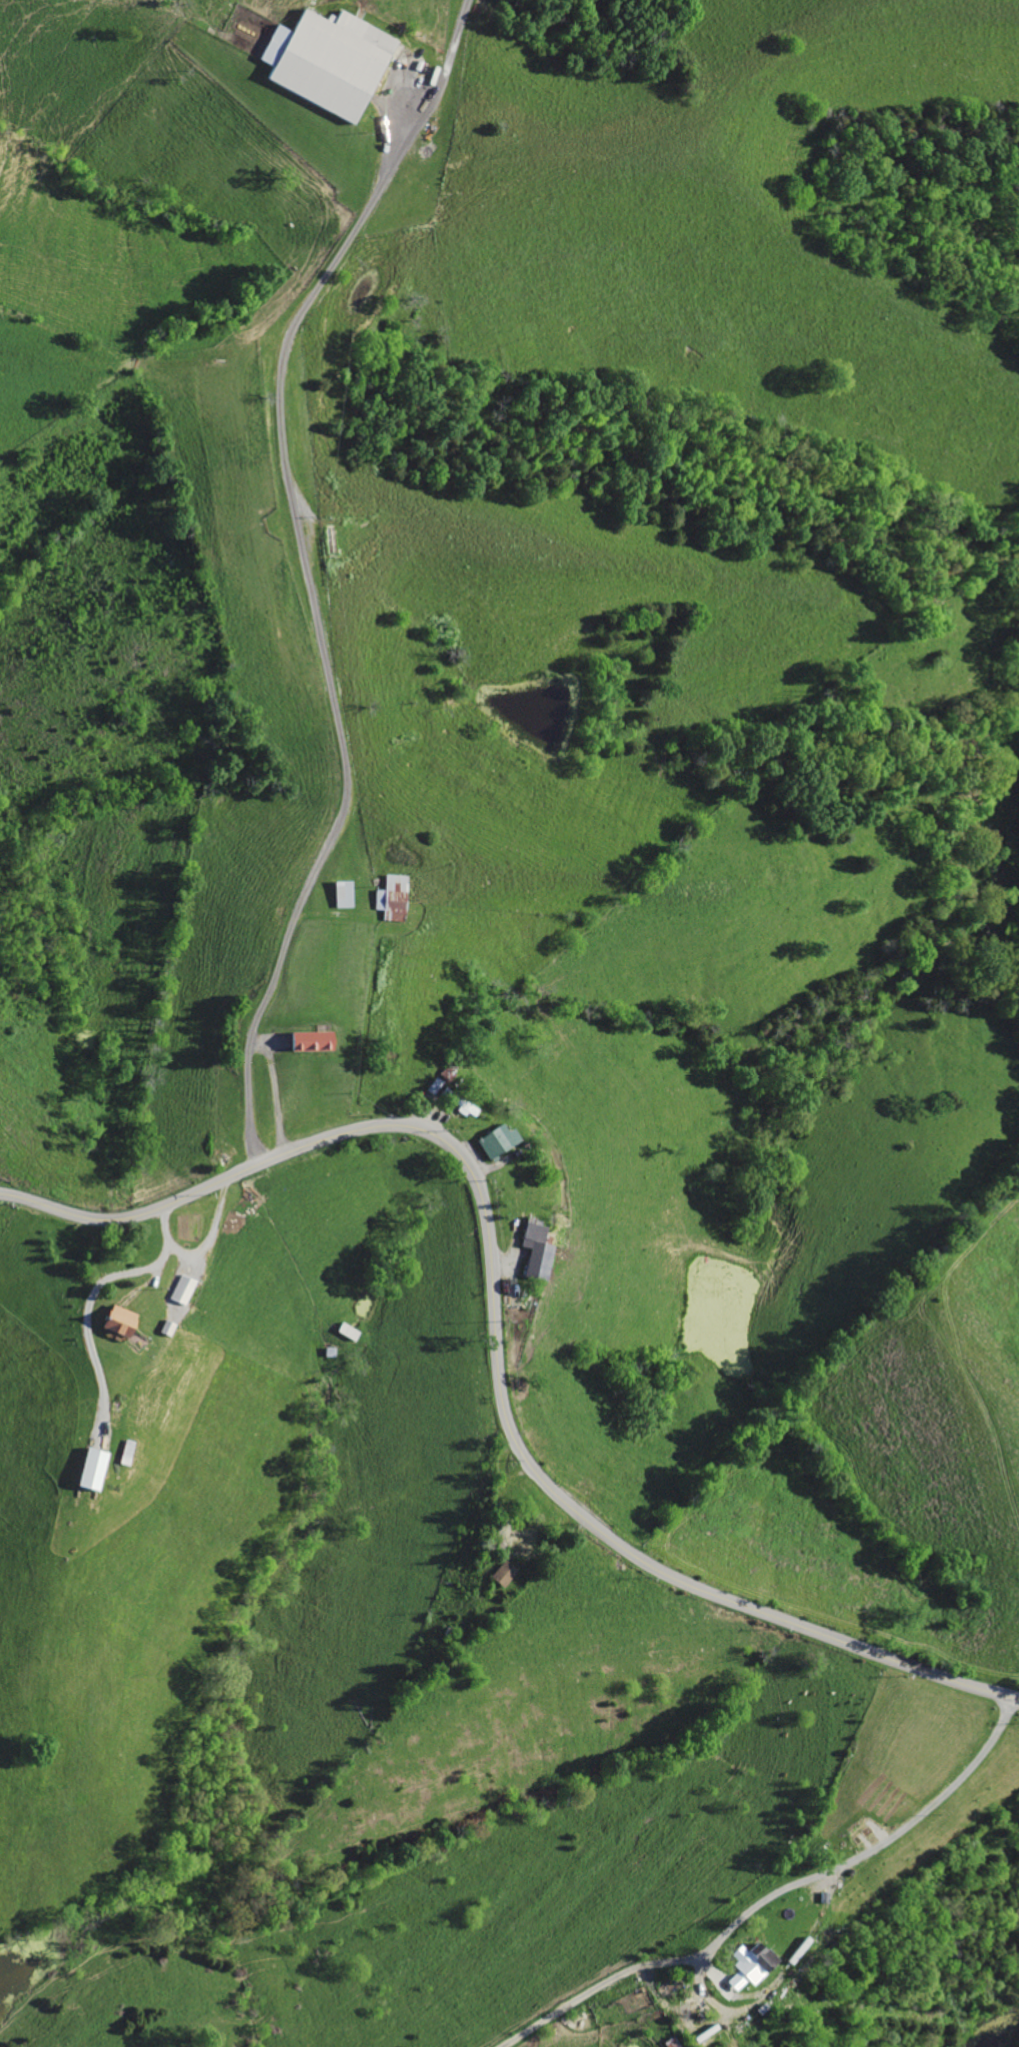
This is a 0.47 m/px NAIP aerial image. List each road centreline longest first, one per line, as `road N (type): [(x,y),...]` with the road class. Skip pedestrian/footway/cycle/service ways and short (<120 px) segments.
road 1 (tertiary): [(1018,1699),(686,1585),(612,1540),(547,1486),(516,1443),(499,1392),(480,1202),(458,1158),(422,1132),(352,1131),(126,1218),(74,1215),(0,1196)]

